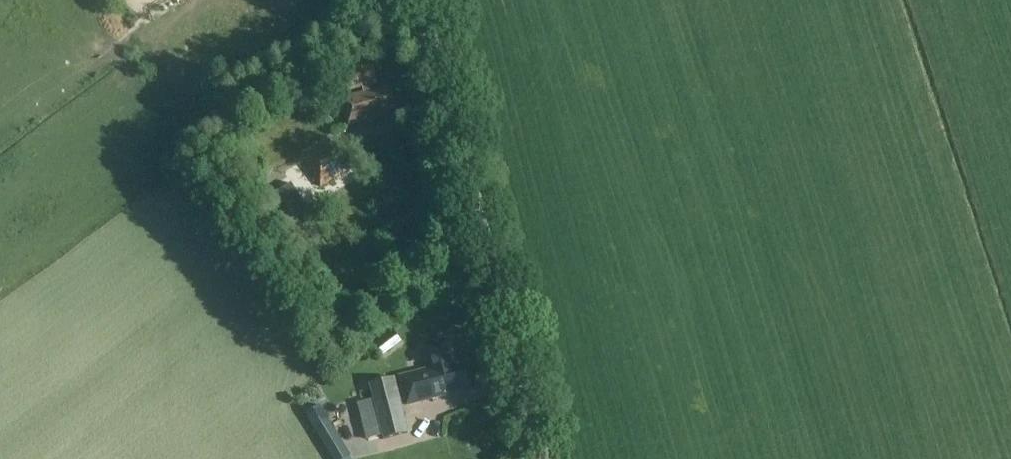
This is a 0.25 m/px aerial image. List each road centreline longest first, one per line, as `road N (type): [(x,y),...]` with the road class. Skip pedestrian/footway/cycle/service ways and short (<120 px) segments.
road 1 (unclassified): [(541,458),(420,0)]

